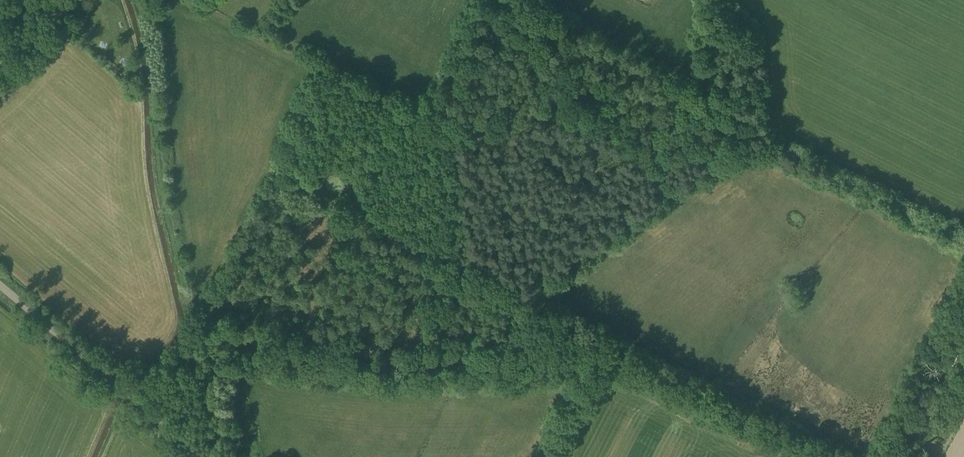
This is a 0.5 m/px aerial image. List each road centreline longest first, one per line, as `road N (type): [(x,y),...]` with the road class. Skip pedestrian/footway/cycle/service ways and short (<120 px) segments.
road 1 (unclassified): [(203,456),(0,284)]
road 2 (track): [(324,75),(183,0)]
road 3 (track): [(963,347),(909,456)]

